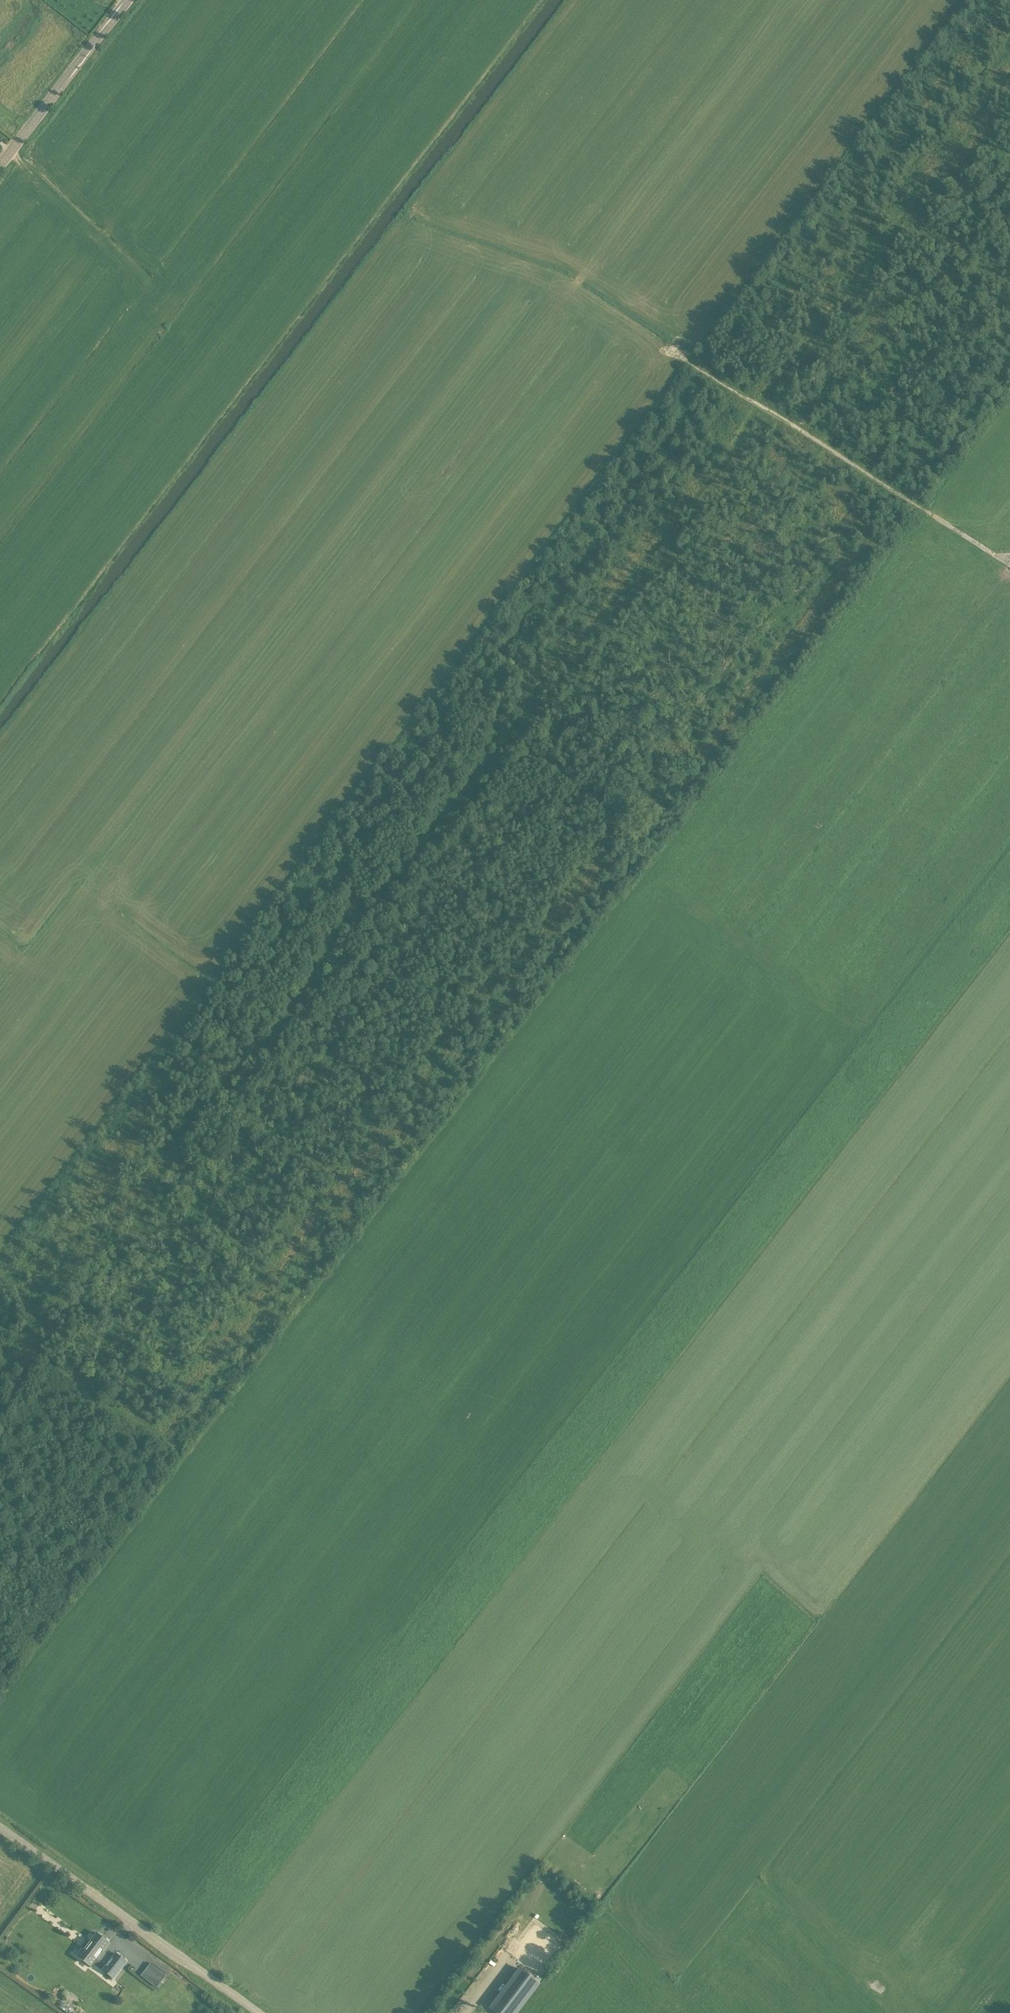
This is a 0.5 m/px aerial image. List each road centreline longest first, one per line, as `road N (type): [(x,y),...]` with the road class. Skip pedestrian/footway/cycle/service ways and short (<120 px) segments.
road 1 (track): [(543,273),(1009,564)]
road 2 (track): [(722,383),(688,407),(443,726)]
road 3 (unclassified): [(259,2012),(0,1828)]
road 4 (track): [(825,445),(865,370),(920,311),(1001,197)]
road 5 (track): [(10,153),(123,268),(184,355)]
road 6 (unclassified): [(0,166),(128,0)]
road 7 (track): [(911,501),(922,472),(946,455),(966,417),(995,400),(1009,370)]

